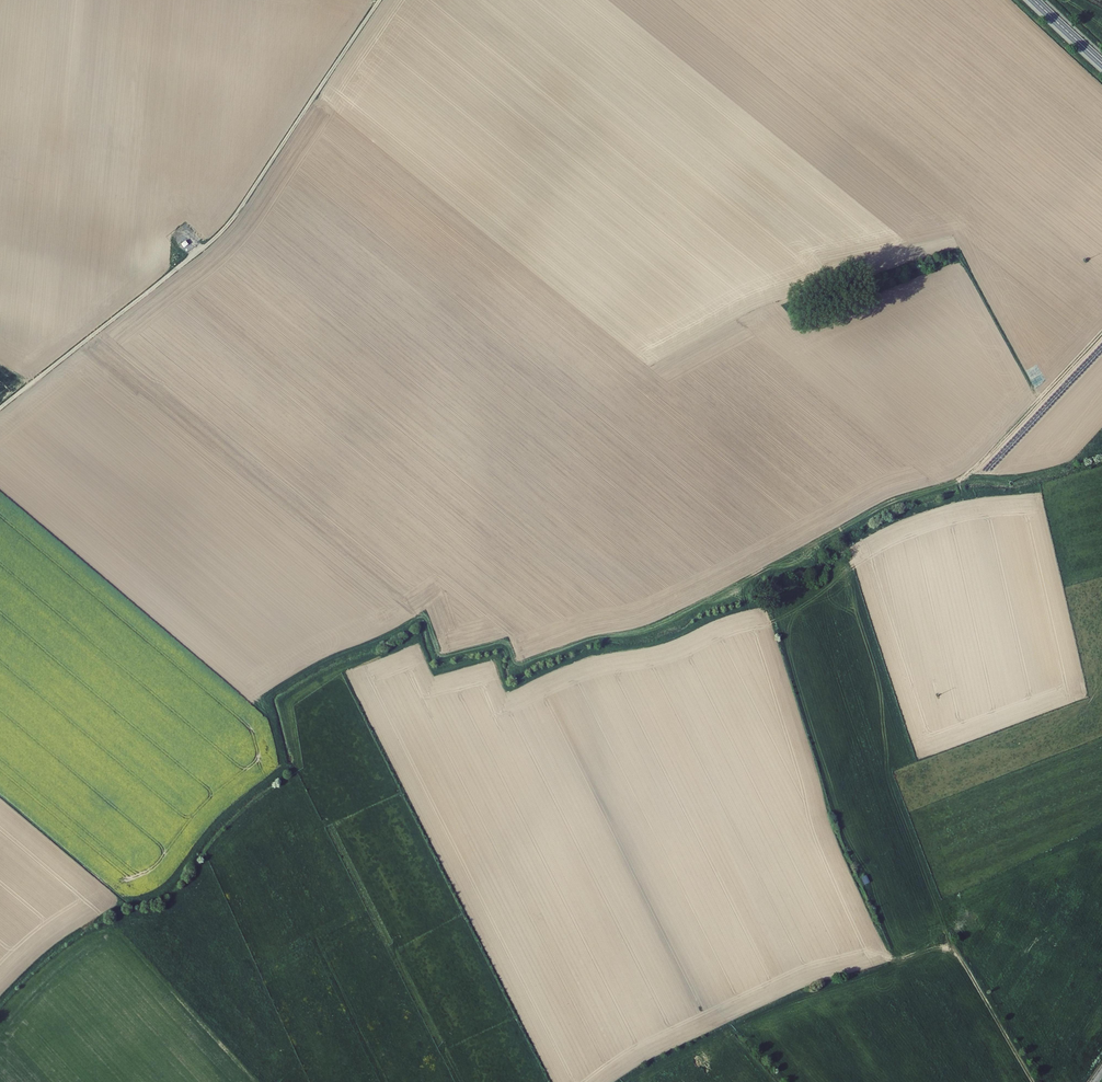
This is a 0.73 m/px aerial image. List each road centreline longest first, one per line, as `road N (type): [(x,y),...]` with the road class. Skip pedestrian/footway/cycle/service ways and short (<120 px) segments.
road 1 (track): [(380,0),(218,235),(0,408)]

